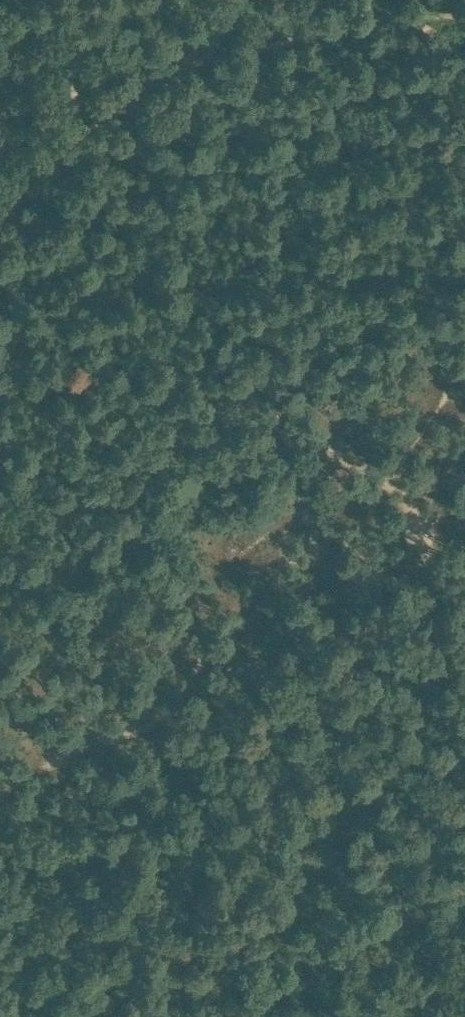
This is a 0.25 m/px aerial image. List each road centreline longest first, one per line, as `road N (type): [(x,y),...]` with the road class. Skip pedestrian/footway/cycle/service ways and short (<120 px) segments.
road 1 (track): [(104,110),(0,181)]

